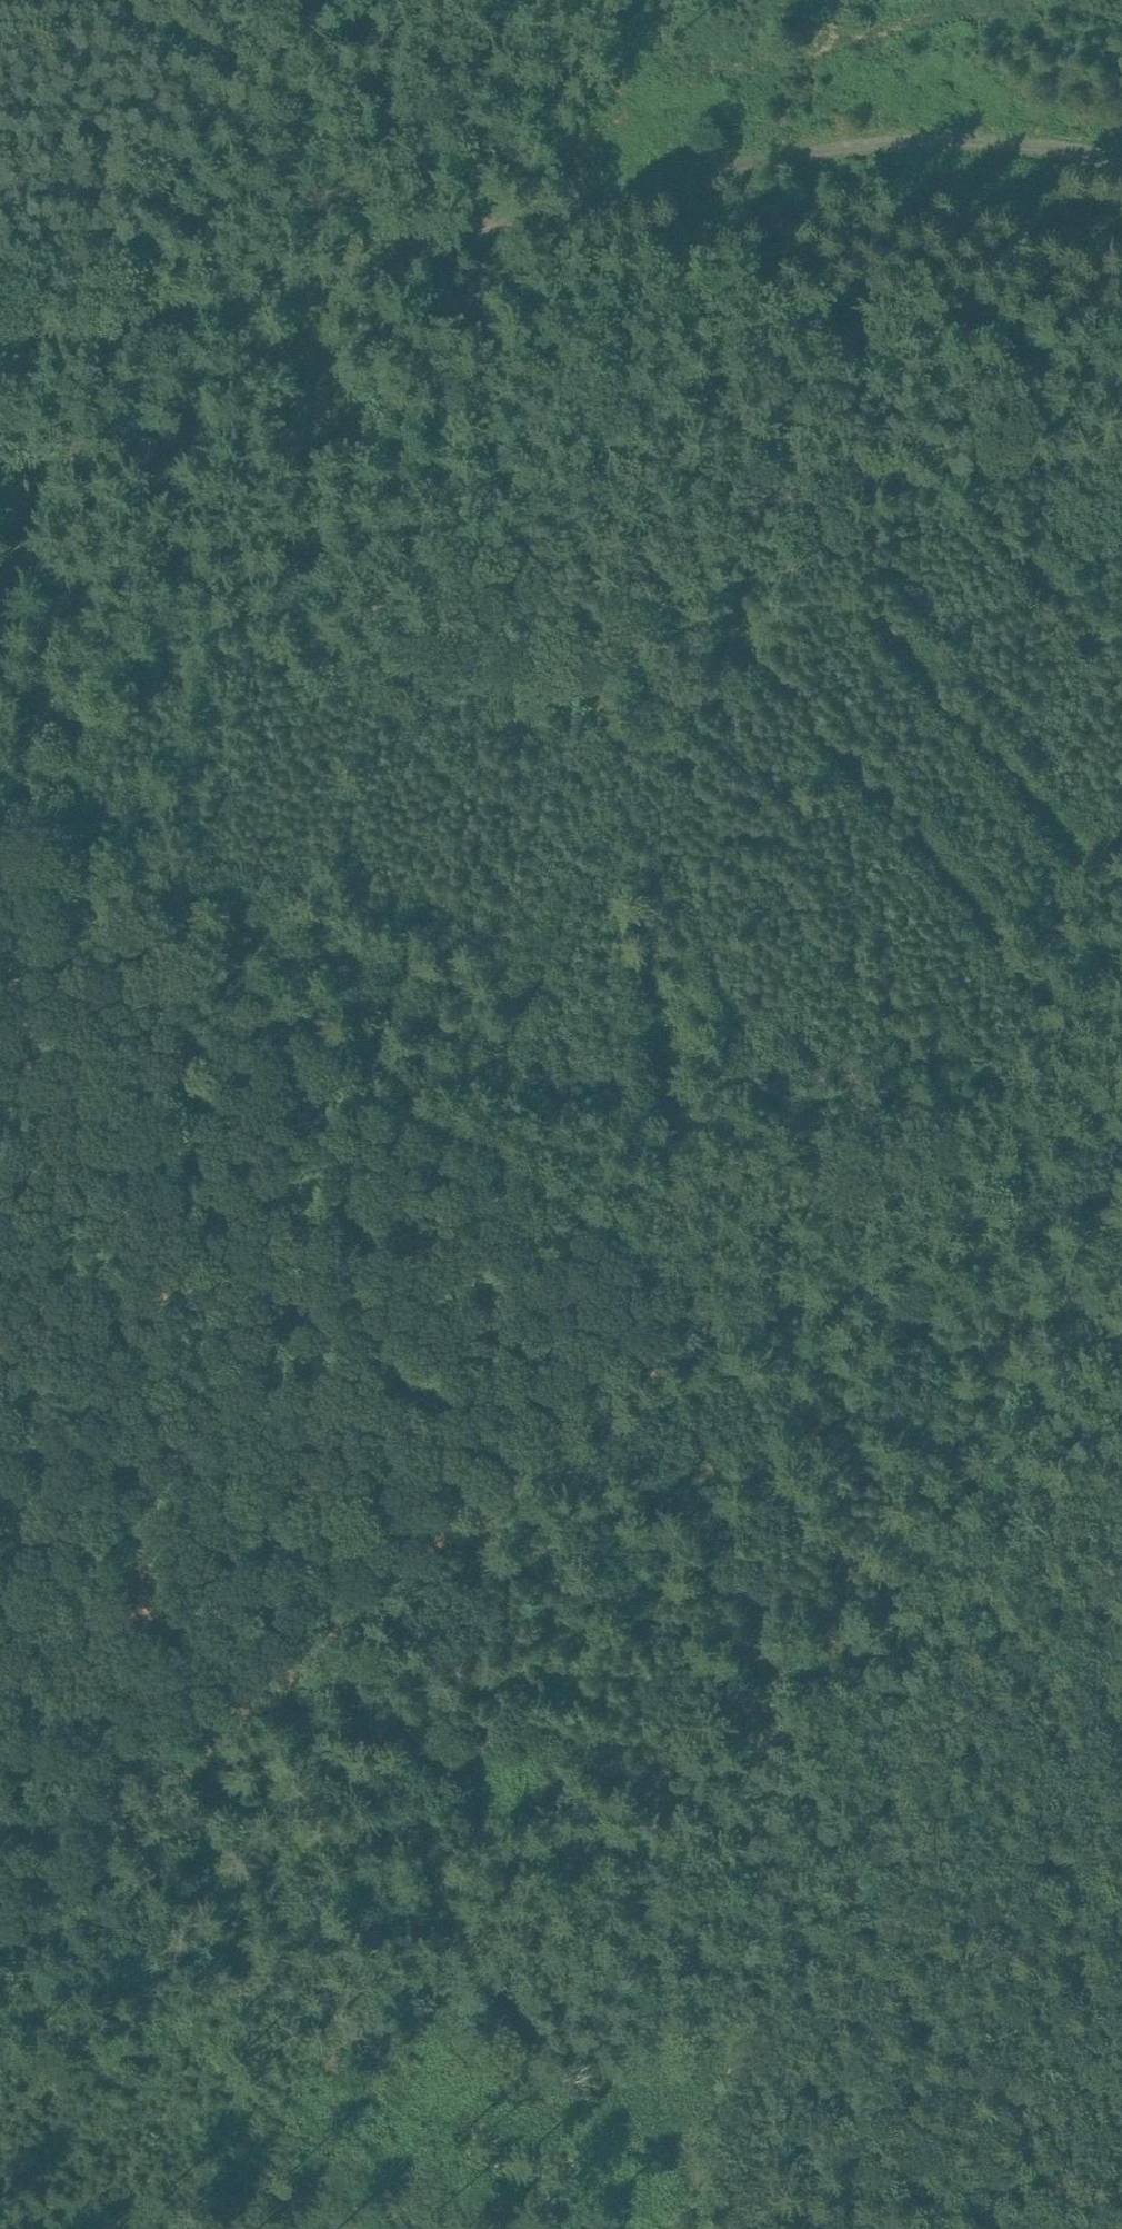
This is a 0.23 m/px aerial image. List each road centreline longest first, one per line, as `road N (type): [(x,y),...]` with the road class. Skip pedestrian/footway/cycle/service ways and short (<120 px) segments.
road 1 (track): [(1121,149),(950,129),(781,152),(629,178),(122,316),(0,329)]
road 2 (track): [(0,626),(244,0)]

